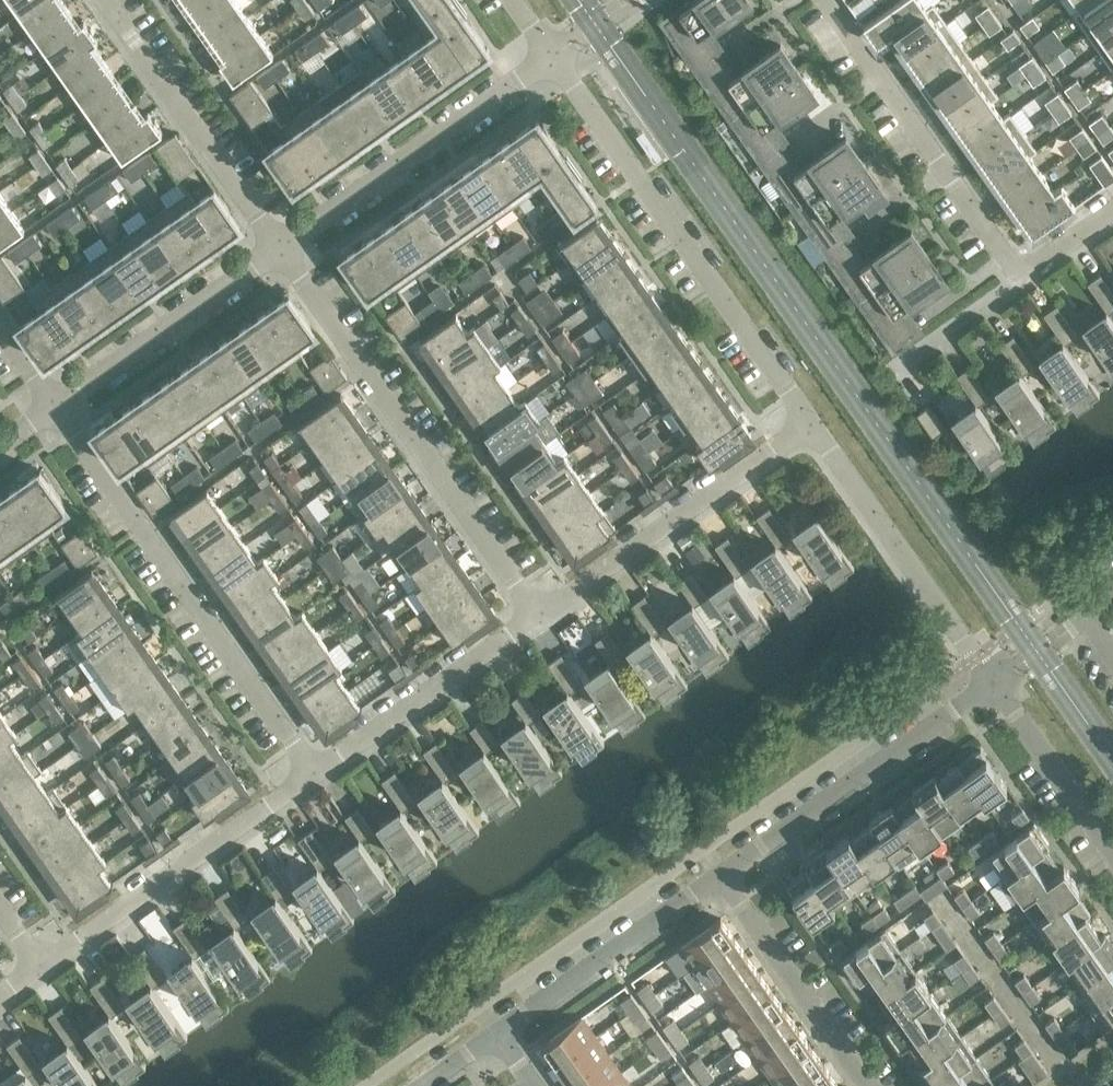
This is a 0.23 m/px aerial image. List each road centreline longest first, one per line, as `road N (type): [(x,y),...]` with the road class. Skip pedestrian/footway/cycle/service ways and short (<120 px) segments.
road 1 (residential): [(539,618),(280,249)]
road 2 (residential): [(808,423),(552,55)]
road 3 (residential): [(312,773),(55,407)]
road 4 (residential): [(1022,280),(824,0)]
road 5 (residential): [(718,875),(995,684)]
road 6 (residential): [(280,249),(552,55)]
road 7 (residential): [(41,968),(312,773)]
road 8 (residential): [(539,618),(808,423)]
road 9 (residential): [(995,684),(808,423)]
road 10 (residential): [(280,249),(104,0)]
road 11 (residential): [(55,407),(280,249)]
road 12 (residential): [(312,773),(539,618)]
road 13 (residential): [(496,1035),(718,875)]
road 14 (residential): [(867,1085),(718,875)]
road 15 (residential): [(995,684),(1112,856)]
road 16 (residential): [(899,370),(1022,280)]

